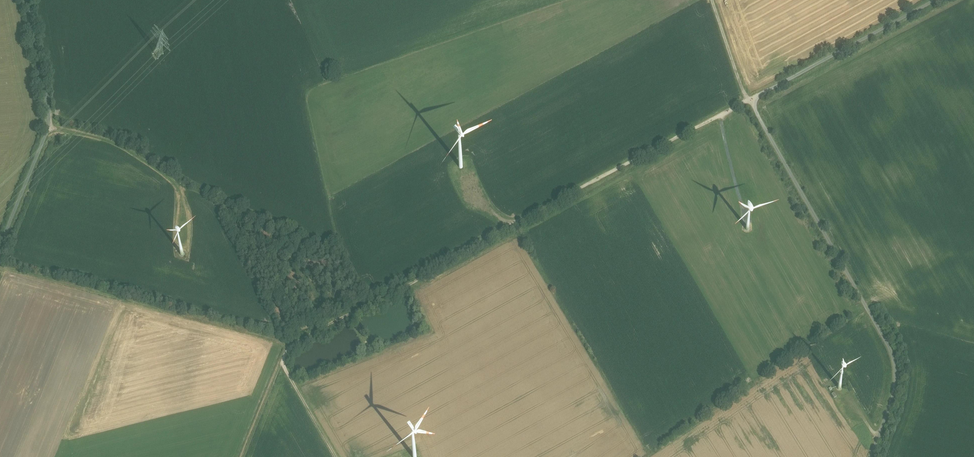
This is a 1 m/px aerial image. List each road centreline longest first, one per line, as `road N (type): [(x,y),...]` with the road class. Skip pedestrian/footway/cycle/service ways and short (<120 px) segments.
road 1 (unclassified): [(928,0),(751,96),(896,361),(872,456)]
road 2 (unclassified): [(28,0),(48,127),(0,249)]

